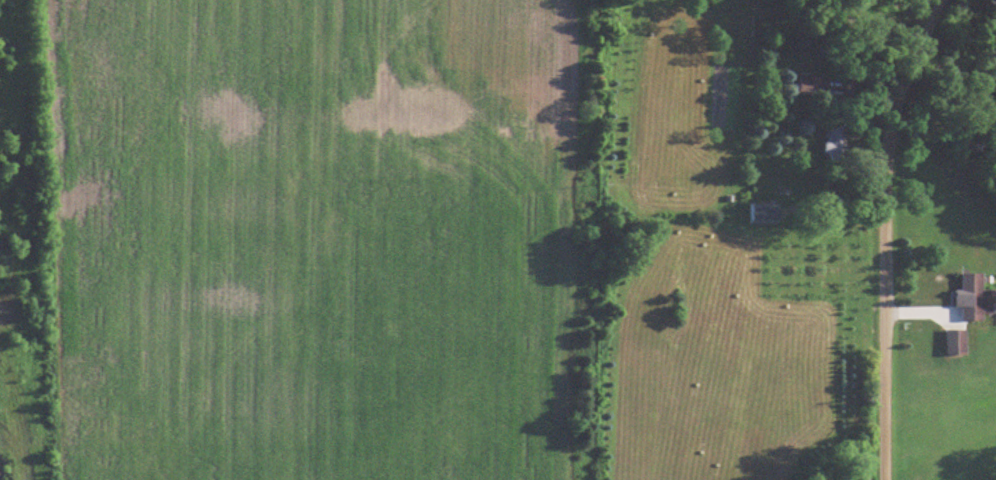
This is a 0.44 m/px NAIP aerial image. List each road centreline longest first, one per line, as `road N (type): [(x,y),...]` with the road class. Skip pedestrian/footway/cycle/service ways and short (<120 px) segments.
road 1 (residential): [(883,479),(889,132),(938,0)]

